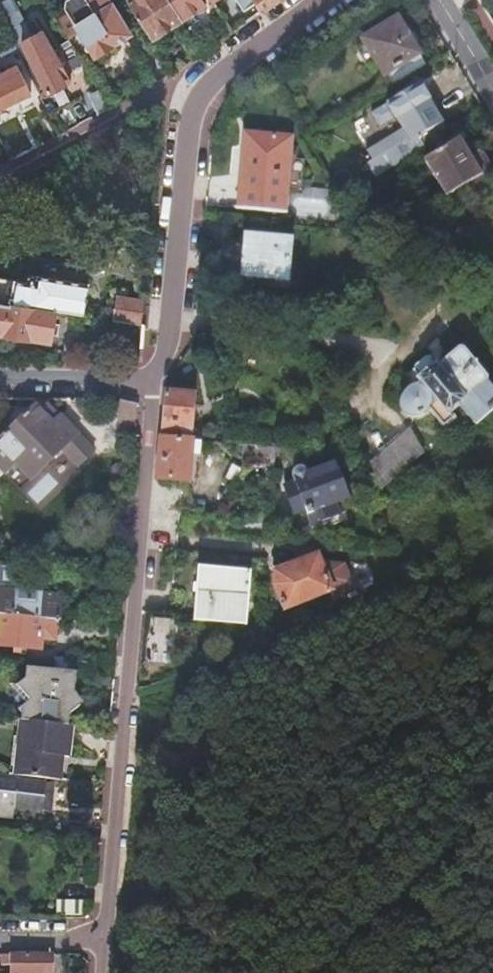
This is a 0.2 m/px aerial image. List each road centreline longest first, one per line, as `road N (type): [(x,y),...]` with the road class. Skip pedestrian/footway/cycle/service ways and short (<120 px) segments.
road 1 (residential): [(152,388),(107,937)]
road 2 (residential): [(191,99),(152,388)]
road 3 (unclassified): [(191,99),(0,186)]
road 4 (residential): [(322,0),(240,51),(191,99)]
road 5 (unclassified): [(152,388),(0,384)]

